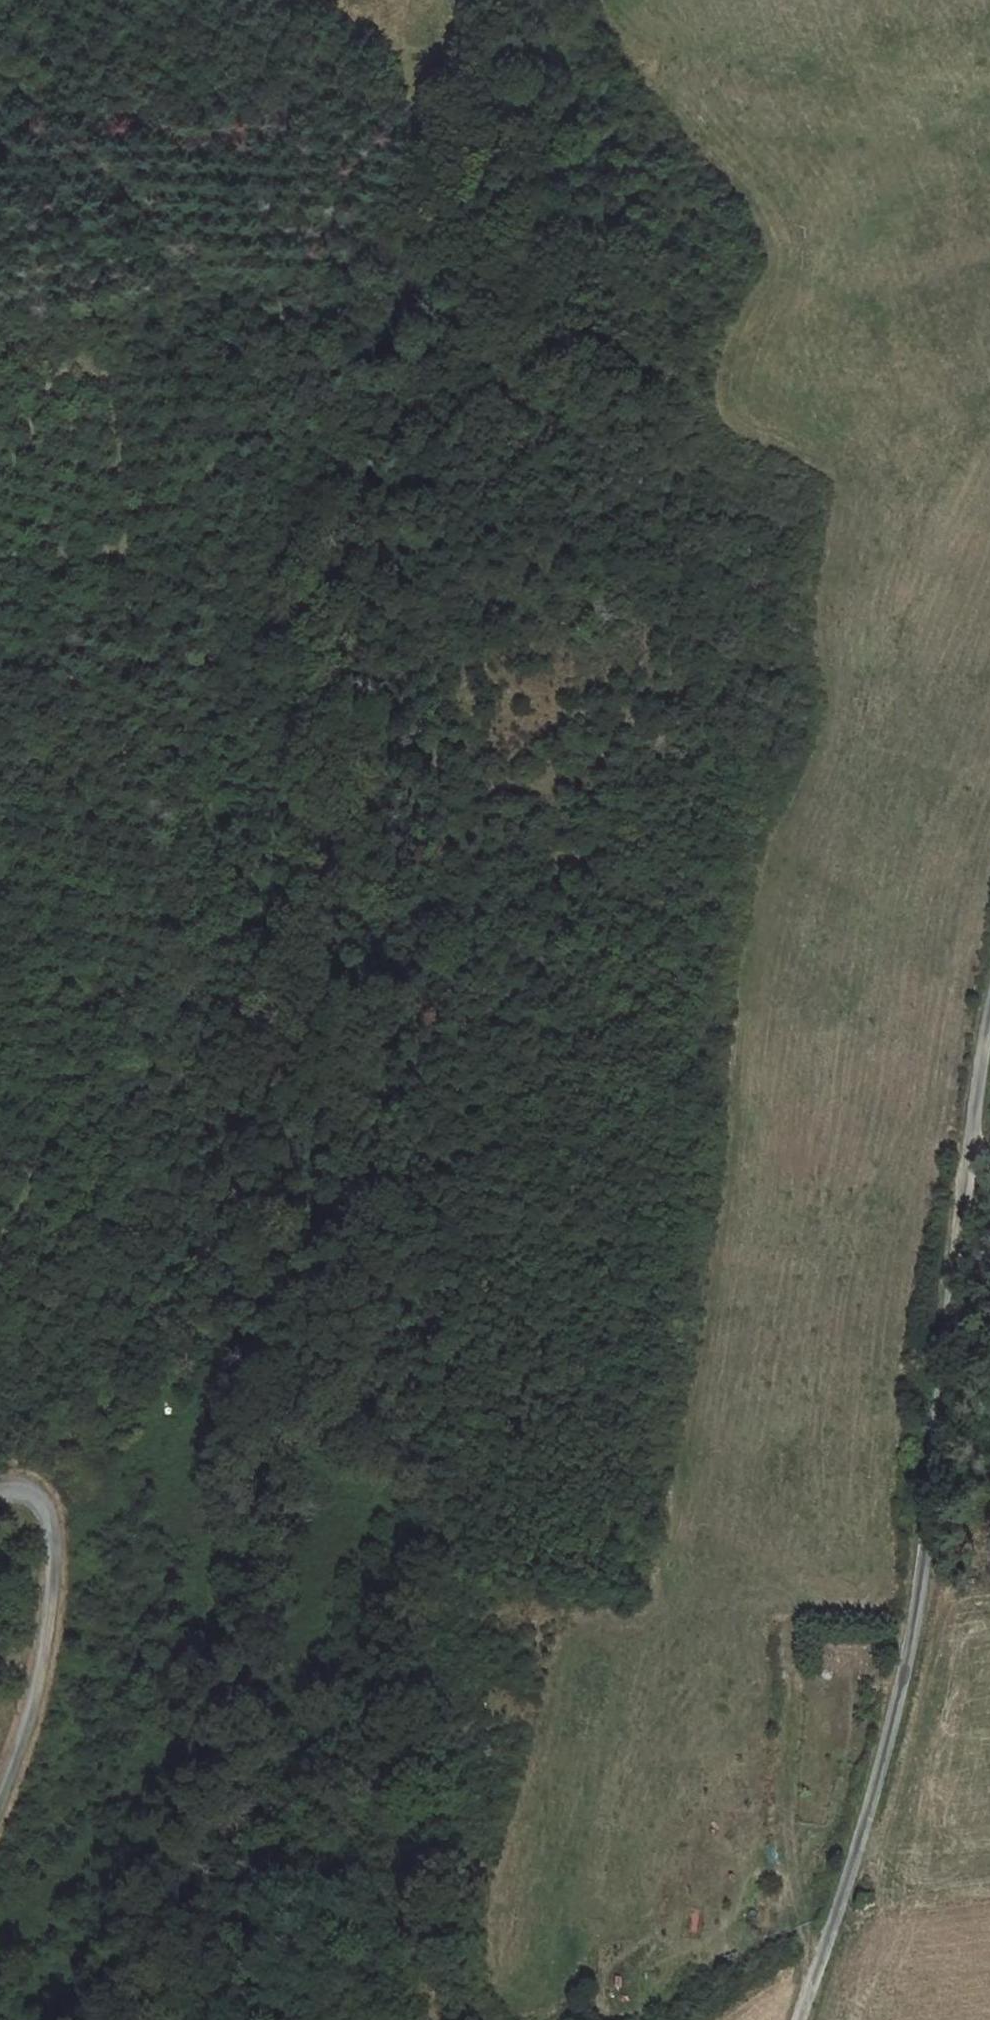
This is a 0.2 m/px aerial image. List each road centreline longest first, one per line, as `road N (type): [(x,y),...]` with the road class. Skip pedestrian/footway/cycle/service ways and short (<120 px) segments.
road 1 (unclassified): [(801,2019),(876,1780),(924,1584),(965,1136),(989,1013)]
road 2 (residential): [(0,1777),(43,1619),(46,1537),(30,1496),(0,1492)]

